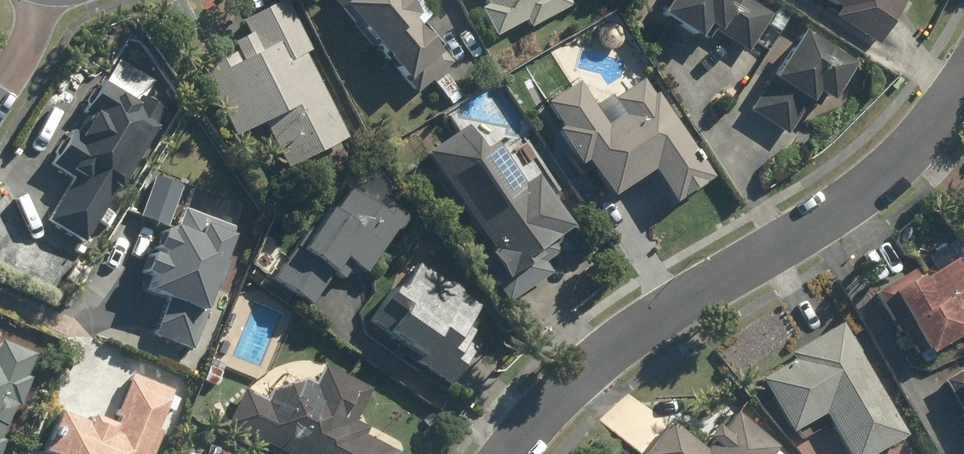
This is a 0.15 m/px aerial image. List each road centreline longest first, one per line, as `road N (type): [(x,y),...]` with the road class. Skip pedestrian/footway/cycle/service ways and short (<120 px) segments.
road 1 (residential): [(963,86),(890,167),(669,309),(511,453)]

